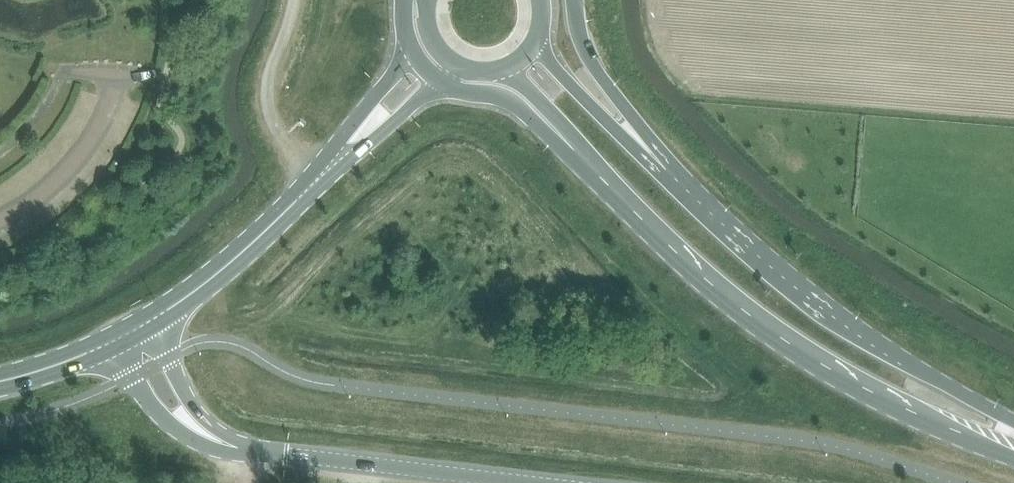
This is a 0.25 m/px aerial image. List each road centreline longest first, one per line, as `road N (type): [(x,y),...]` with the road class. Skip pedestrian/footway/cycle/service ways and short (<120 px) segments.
road 1 (primary): [(569,147),(679,258),(780,342),(914,416),(1013,458)]
road 2 (primary): [(1013,421),(912,371),(823,312),(666,171)]
road 3 (unclassified): [(536,482),(221,442)]
road 4 (secondary): [(315,183),(250,246),(149,322)]
road 5 (primary): [(666,171),(594,69),(575,0)]
road 6 (primary): [(666,171),(611,126),(536,41)]
road 7 (secondary): [(410,46),(315,183)]
road 8 (secondary): [(315,183),(442,82)]
road 9 (unclassified): [(109,343),(169,423),(221,442)]
road 10 (primary): [(442,82),(514,104),(569,147)]
road 11 (unclassified): [(221,442),(191,403),(149,322)]

